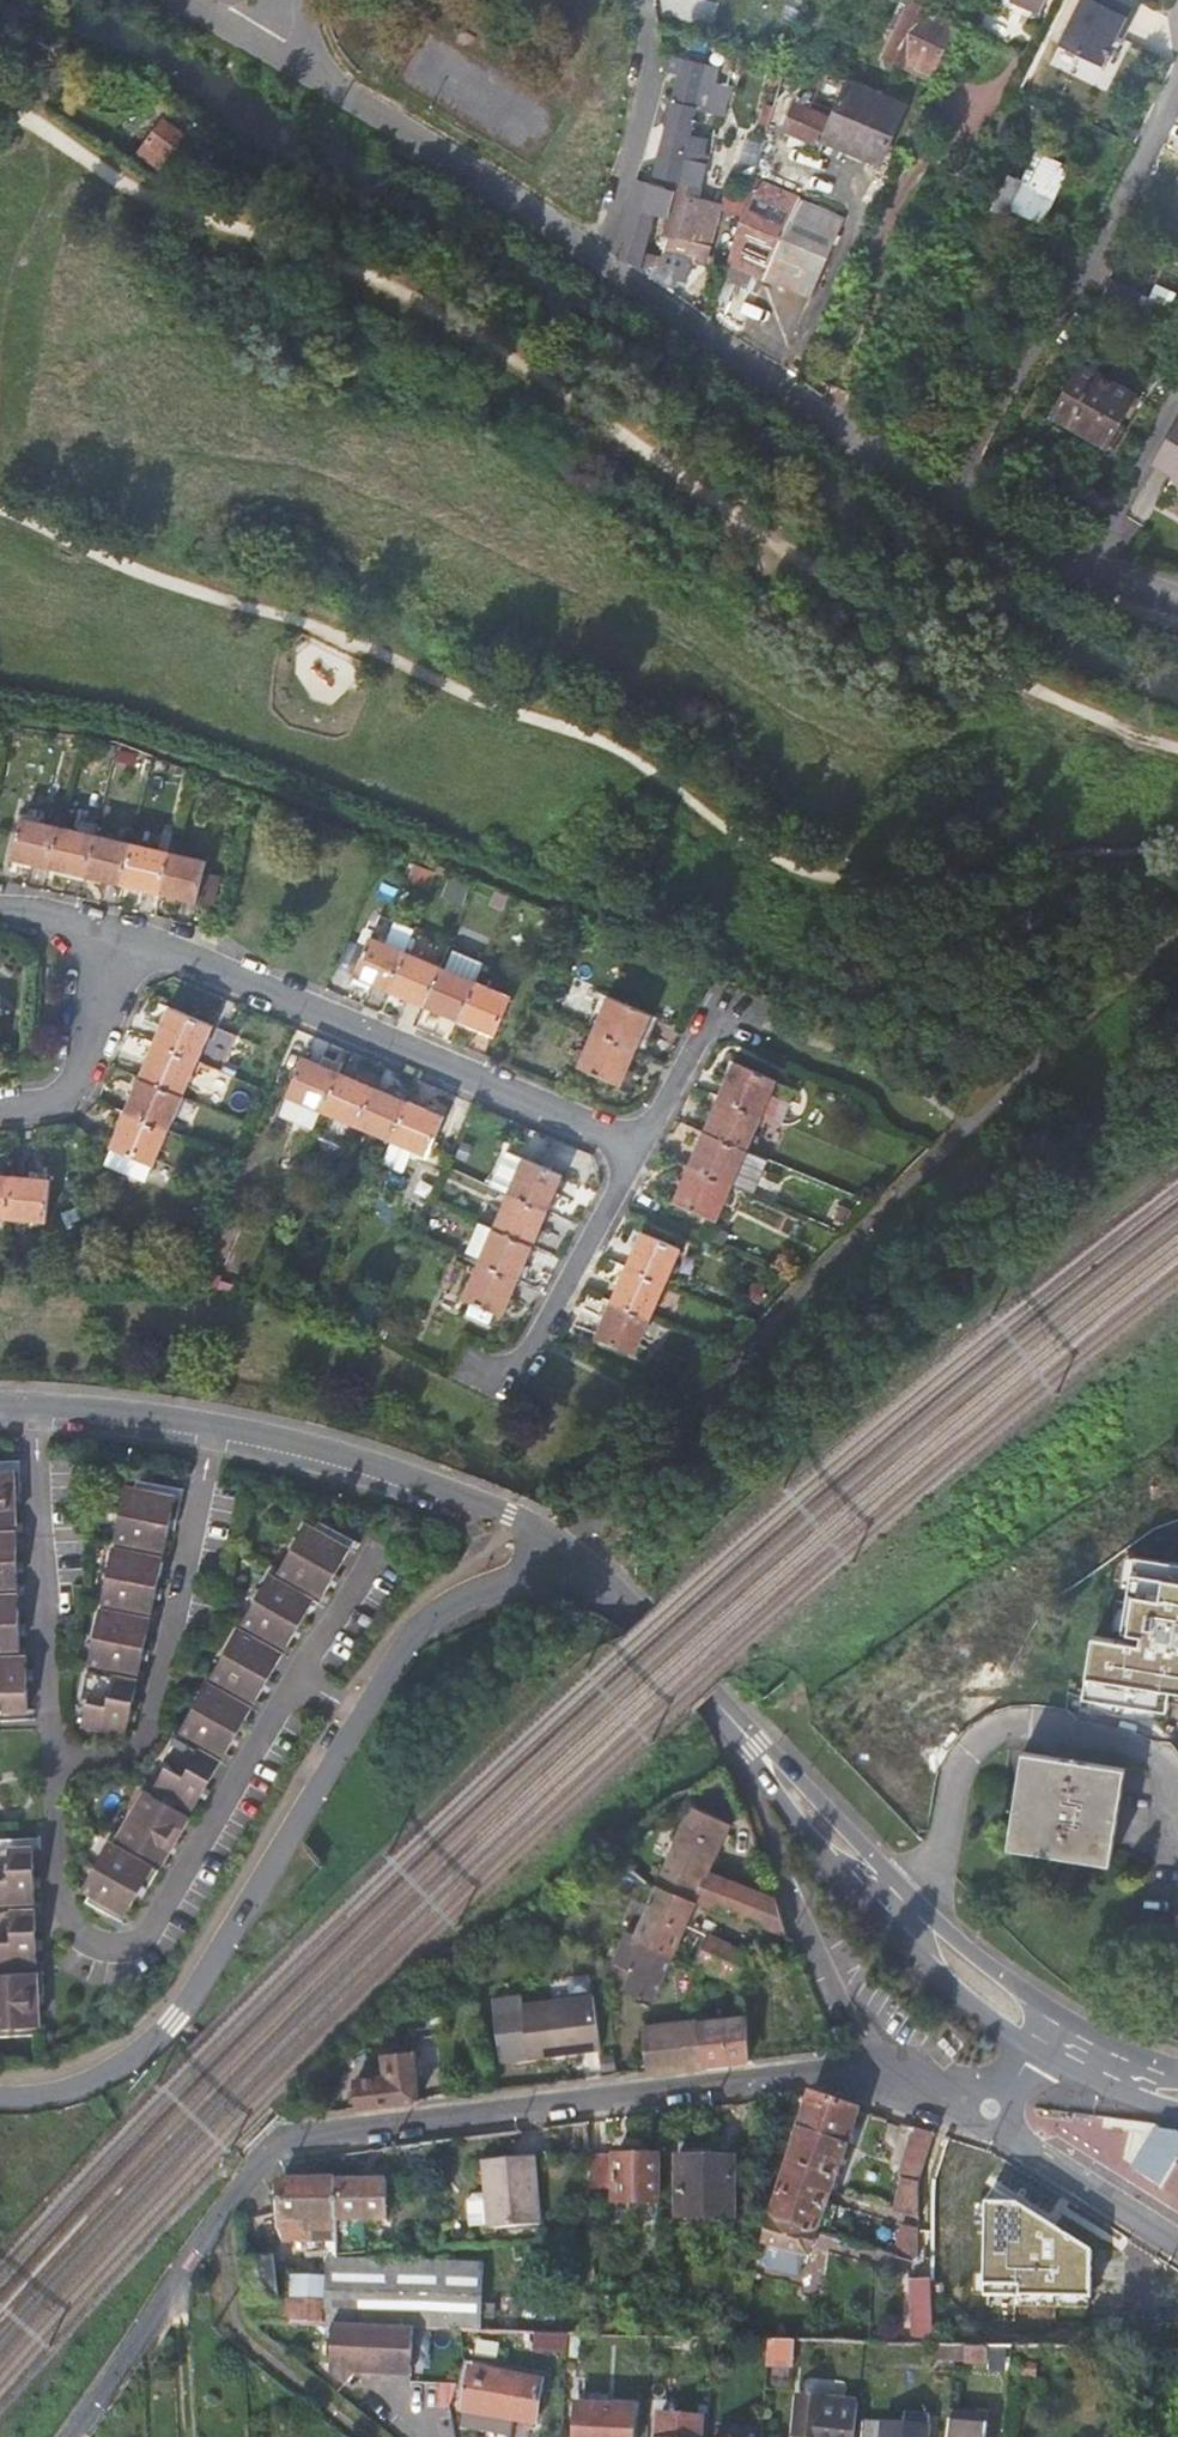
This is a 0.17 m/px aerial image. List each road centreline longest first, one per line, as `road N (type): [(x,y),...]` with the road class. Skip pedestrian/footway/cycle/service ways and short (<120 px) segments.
road 1 (residential): [(70,2436),(236,2192),(280,2144),(819,2073),(991,2108)]
road 2 (secondary): [(0,2097),(83,2086),(125,2064),(174,2022),(420,1631),(446,1610),(570,1549)]
road 3 (residential): [(955,517),(474,180),(290,65)]
road 4 (secondary): [(570,1549),(511,1515),(345,1458),(215,1426),(0,1406)]
road 5 (residential): [(955,517),(1177,85)]
road 6 (secondary): [(1059,2041),(980,1985),(901,1910),(722,1711)]
road 7 (unclassified): [(1177,2243),(1026,2145),(991,2108)]
road 8 (secondary): [(570,1549),(722,1711)]
road 9 (residential): [(1090,588),(1177,419)]
road 10 (residential): [(1090,588),(1039,569),(955,517)]
road 11 (residential): [(290,65),(175,0)]
road 12 (secondary): [(1177,2090),(1059,2041)]

